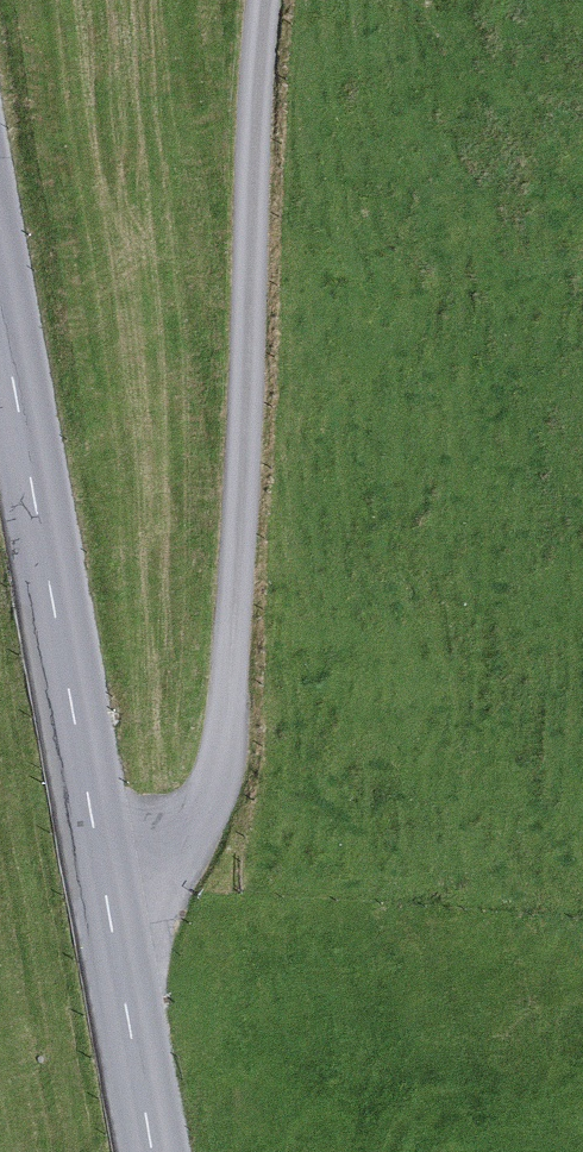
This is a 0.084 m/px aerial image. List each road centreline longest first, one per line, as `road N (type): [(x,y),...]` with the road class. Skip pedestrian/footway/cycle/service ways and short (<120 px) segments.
road 1 (track): [(101,875),(158,863),(224,779),(270,0)]
road 2 (tertiary): [(151,1151),(0,308)]

